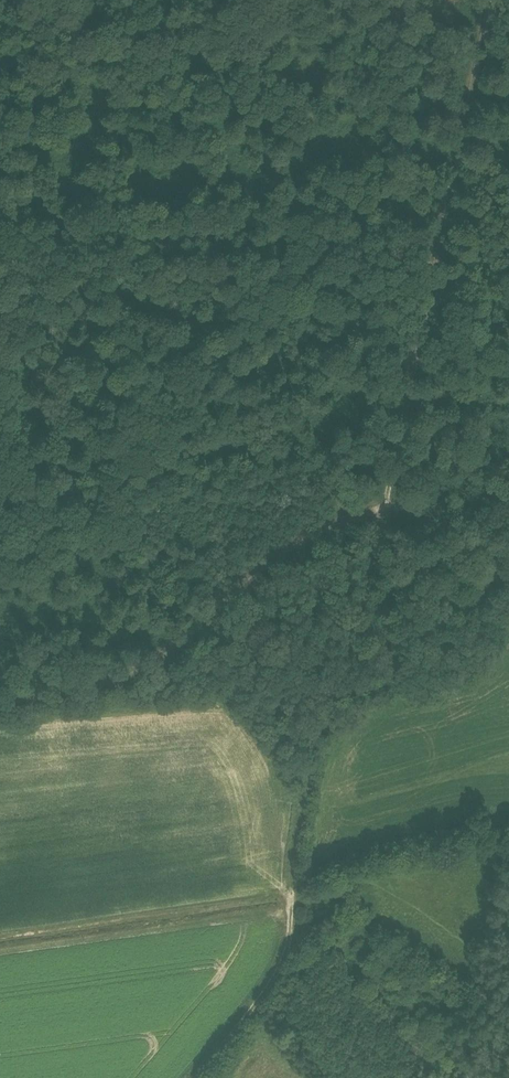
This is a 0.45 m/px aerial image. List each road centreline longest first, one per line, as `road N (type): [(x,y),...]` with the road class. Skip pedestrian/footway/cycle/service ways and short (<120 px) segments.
road 1 (track): [(508,487),(331,527),(268,561),(184,638),(134,670),(86,687),(0,700)]
road 2 (track): [(383,509),(489,0)]
road 3 (track): [(193,1077),(281,968),(303,781)]

